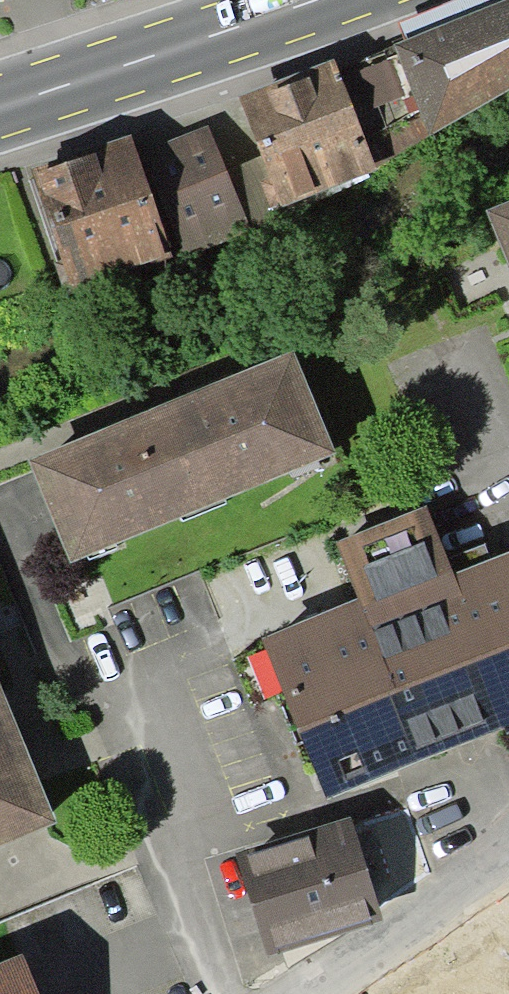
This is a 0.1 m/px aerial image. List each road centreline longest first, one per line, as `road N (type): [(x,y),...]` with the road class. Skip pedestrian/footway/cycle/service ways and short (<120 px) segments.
road 1 (secondary): [(318,0),(0,109)]
road 2 (residential): [(295,993),(508,846)]

